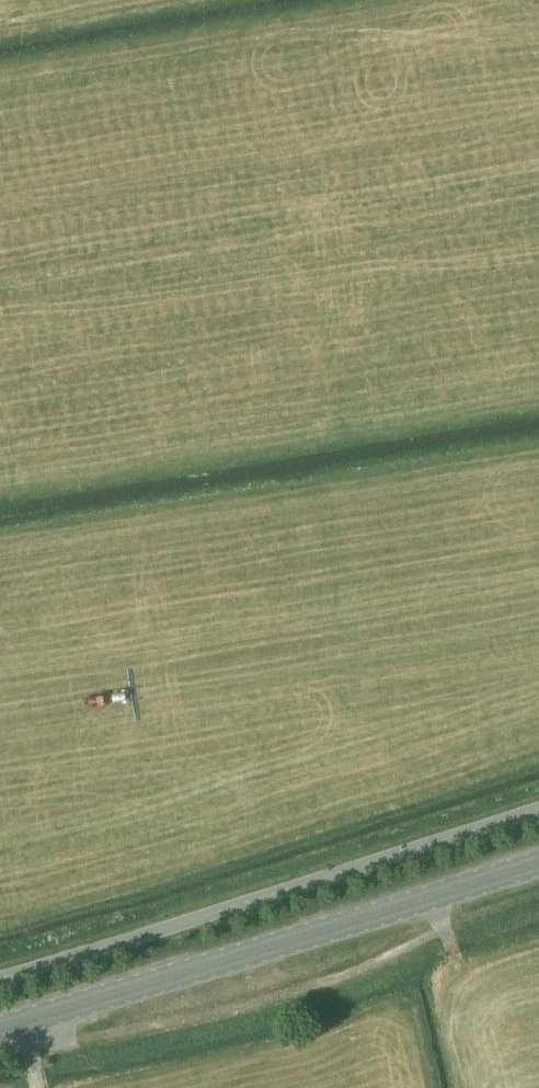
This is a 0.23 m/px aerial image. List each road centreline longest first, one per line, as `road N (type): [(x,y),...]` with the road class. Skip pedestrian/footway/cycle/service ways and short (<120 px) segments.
road 1 (secondary): [(0,1027),(538,861)]

